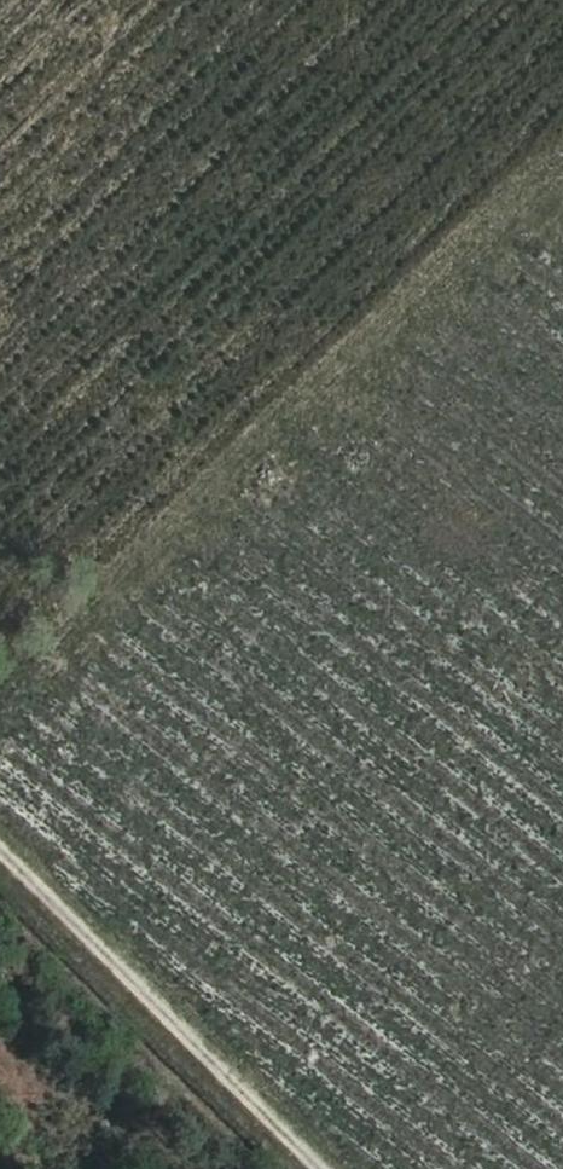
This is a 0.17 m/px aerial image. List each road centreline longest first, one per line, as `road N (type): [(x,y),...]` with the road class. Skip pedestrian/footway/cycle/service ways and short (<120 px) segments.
road 1 (track): [(0,848),(317,1168)]

